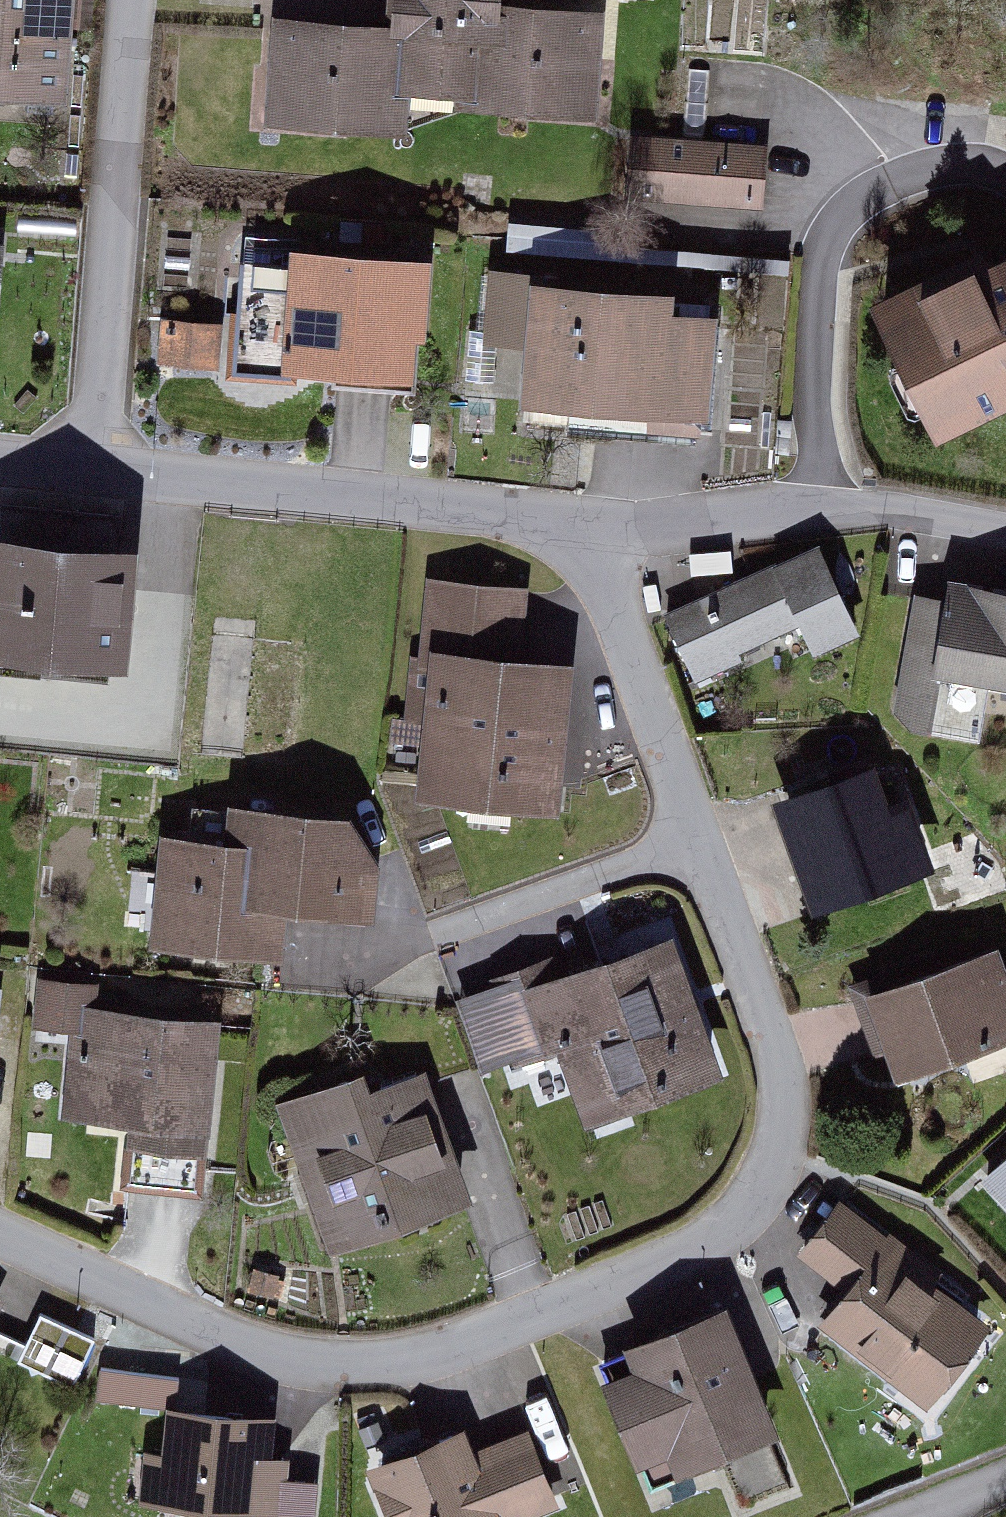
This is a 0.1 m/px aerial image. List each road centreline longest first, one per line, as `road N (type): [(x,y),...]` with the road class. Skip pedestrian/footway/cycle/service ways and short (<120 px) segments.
road 1 (residential): [(0,1240),(296,1372),(416,1372),(734,1233),(787,1159),(788,1078),(698,843)]
road 2 (residential): [(598,539),(93,462)]
road 3 (residential): [(93,462),(142,0)]
road 4 (residential): [(1005,544),(819,510),(598,539)]
road 5 (residential): [(698,843),(376,960)]
road 6 (residential): [(698,843),(598,539)]

